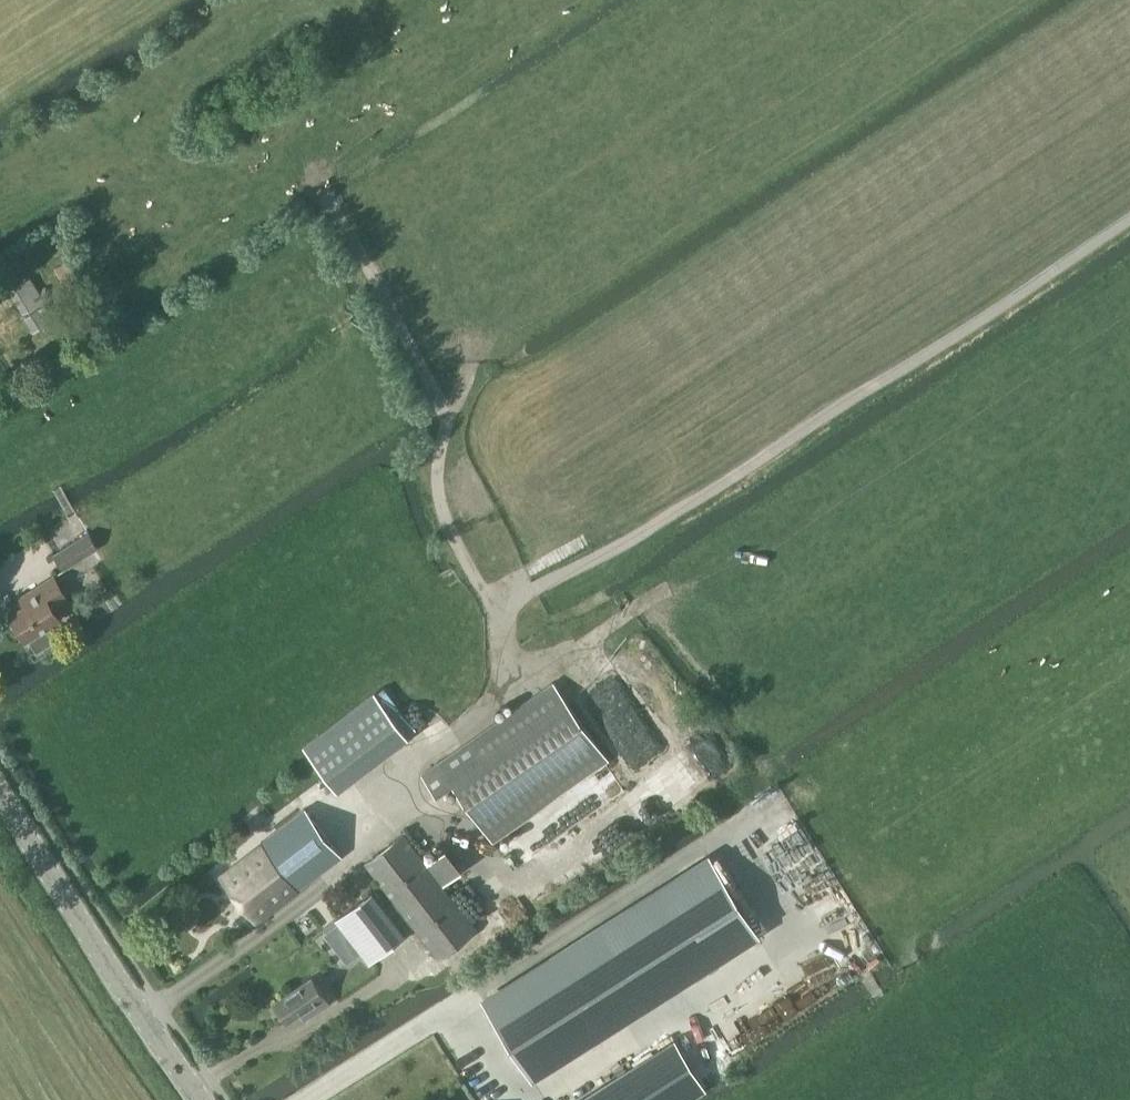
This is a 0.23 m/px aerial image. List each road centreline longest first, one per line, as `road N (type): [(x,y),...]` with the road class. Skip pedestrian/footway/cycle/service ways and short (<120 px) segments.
road 1 (track): [(350,866),(409,765),(500,699),(508,664),(502,609),(449,523),(437,480),(449,418),(316,176)]
road 2 (track): [(502,609),(756,461),(1129,221)]
road 3 (tertiary): [(207,1099),(143,1019),(0,800)]

